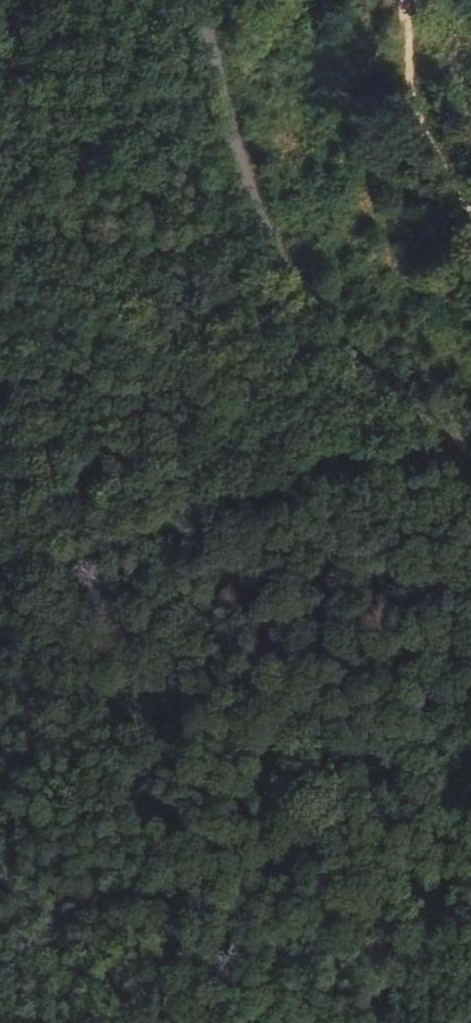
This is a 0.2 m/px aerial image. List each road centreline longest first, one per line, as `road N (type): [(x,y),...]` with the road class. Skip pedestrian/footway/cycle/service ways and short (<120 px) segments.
road 1 (track): [(455,448),(379,389),(300,294),(229,151),(202,0)]
road 2 (track): [(410,1022),(470,791)]

